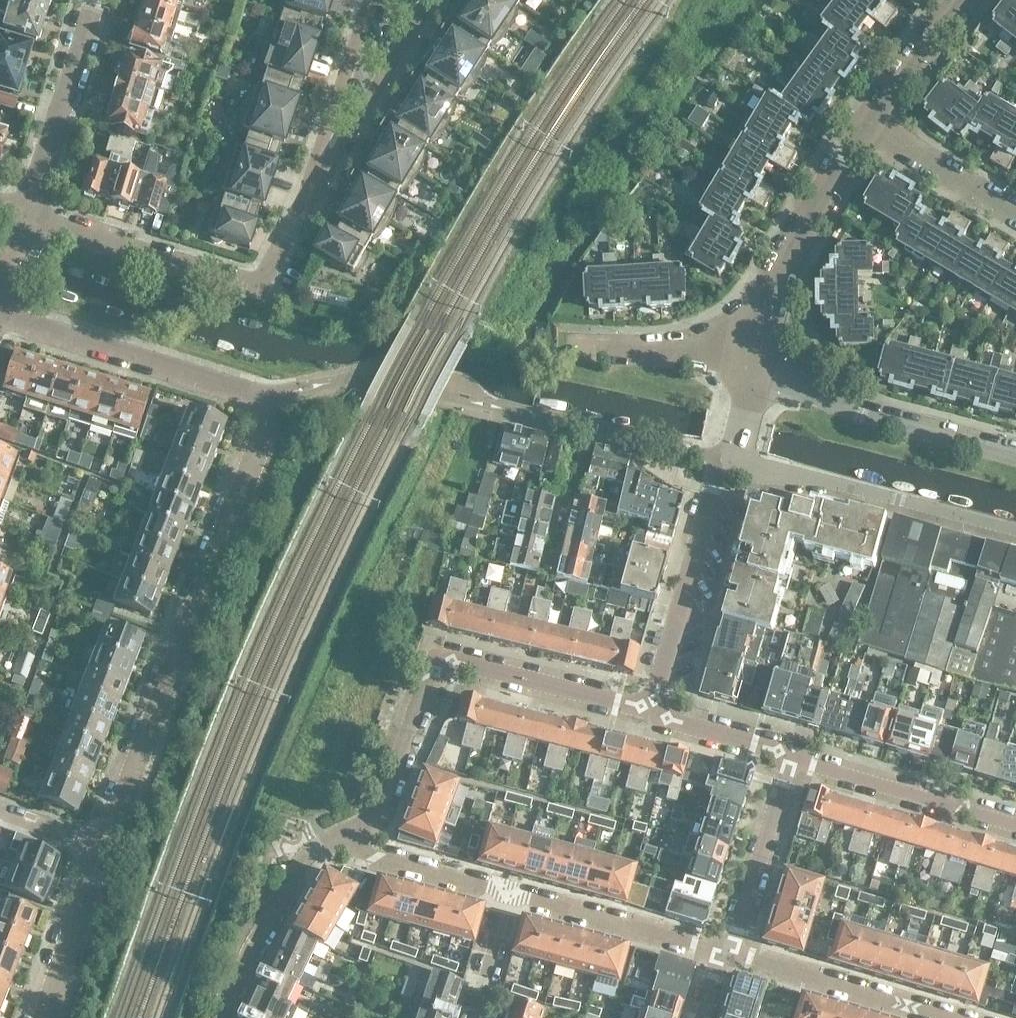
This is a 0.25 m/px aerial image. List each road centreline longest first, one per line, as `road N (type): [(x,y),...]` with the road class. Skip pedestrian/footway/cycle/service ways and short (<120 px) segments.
road 1 (residential): [(103,855),(276,399),(0,311)]
road 2 (residential): [(347,832),(382,803),(430,669),(447,659),(652,711)]
road 3 (residential): [(28,213),(271,291),(314,187)]
road 4 (residential): [(735,459),(1015,529)]
road 5 (residential): [(1015,456),(821,398),(756,357)]
road 6 (residential): [(652,711),(713,487),(735,459)]
road 7 (residential): [(756,357),(773,287),(866,124)]
road 8 (residential): [(491,408),(735,459)]
road 9 (residential): [(1015,825),(791,758)]
road 10 (residential): [(725,952),(948,1017)]
road 11 (residential): [(218,1017),(301,863),(347,832)]
road 12 (residential): [(314,187),(439,0)]
road 13 (residential): [(508,893),(725,952)]
road 14 (residential): [(28,213),(93,0)]
road 15 (residential): [(725,952),(791,758)]
road 16 (residential): [(372,0),(314,187)]
road 17 (residential): [(756,357),(570,348)]
road 18 (residential): [(347,832),(365,853),(508,893)]
road 19 (unclassified): [(1015,215),(866,124)]
road 20 (residential): [(44,1017),(103,855)]
road 21 (residential): [(866,124),(963,0)]
road 22 (residential): [(791,758),(652,711)]
road 23 (residential): [(472,1017),(508,893)]

